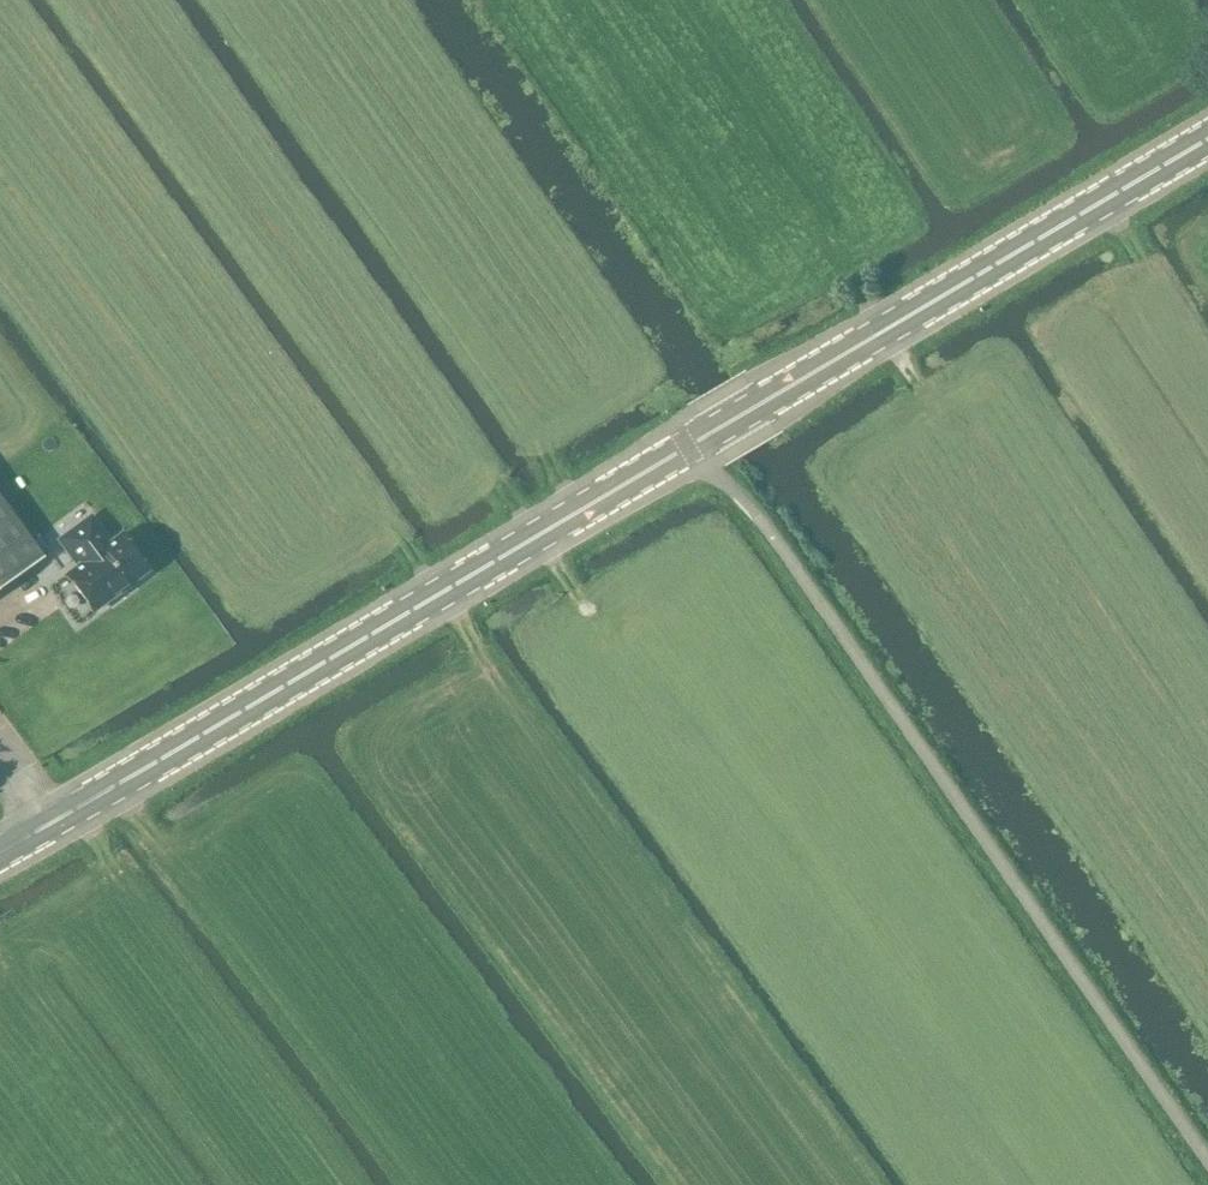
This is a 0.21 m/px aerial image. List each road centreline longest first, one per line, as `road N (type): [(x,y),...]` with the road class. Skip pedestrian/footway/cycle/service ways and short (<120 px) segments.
road 1 (secondary): [(0,851),(1207,143)]

